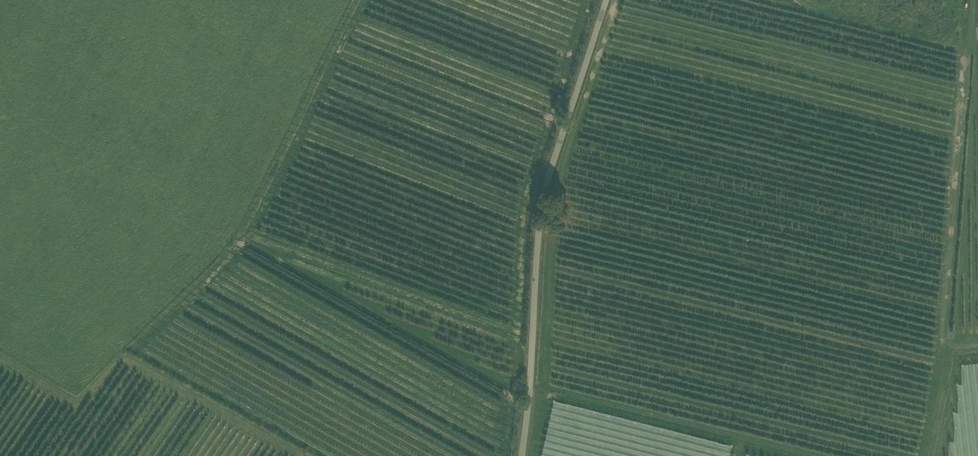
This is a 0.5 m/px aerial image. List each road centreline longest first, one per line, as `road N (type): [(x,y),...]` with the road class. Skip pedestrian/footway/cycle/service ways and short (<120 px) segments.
road 1 (unclassified): [(517,455),(539,202),(604,0)]

